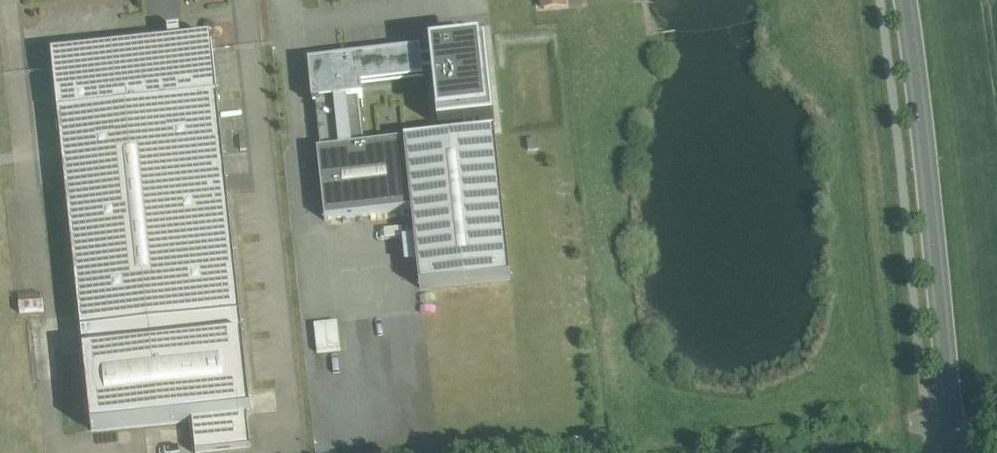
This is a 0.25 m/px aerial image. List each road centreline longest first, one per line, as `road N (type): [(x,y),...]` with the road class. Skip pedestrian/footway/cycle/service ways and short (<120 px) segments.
road 1 (tertiary): [(904,0),(957,452)]

